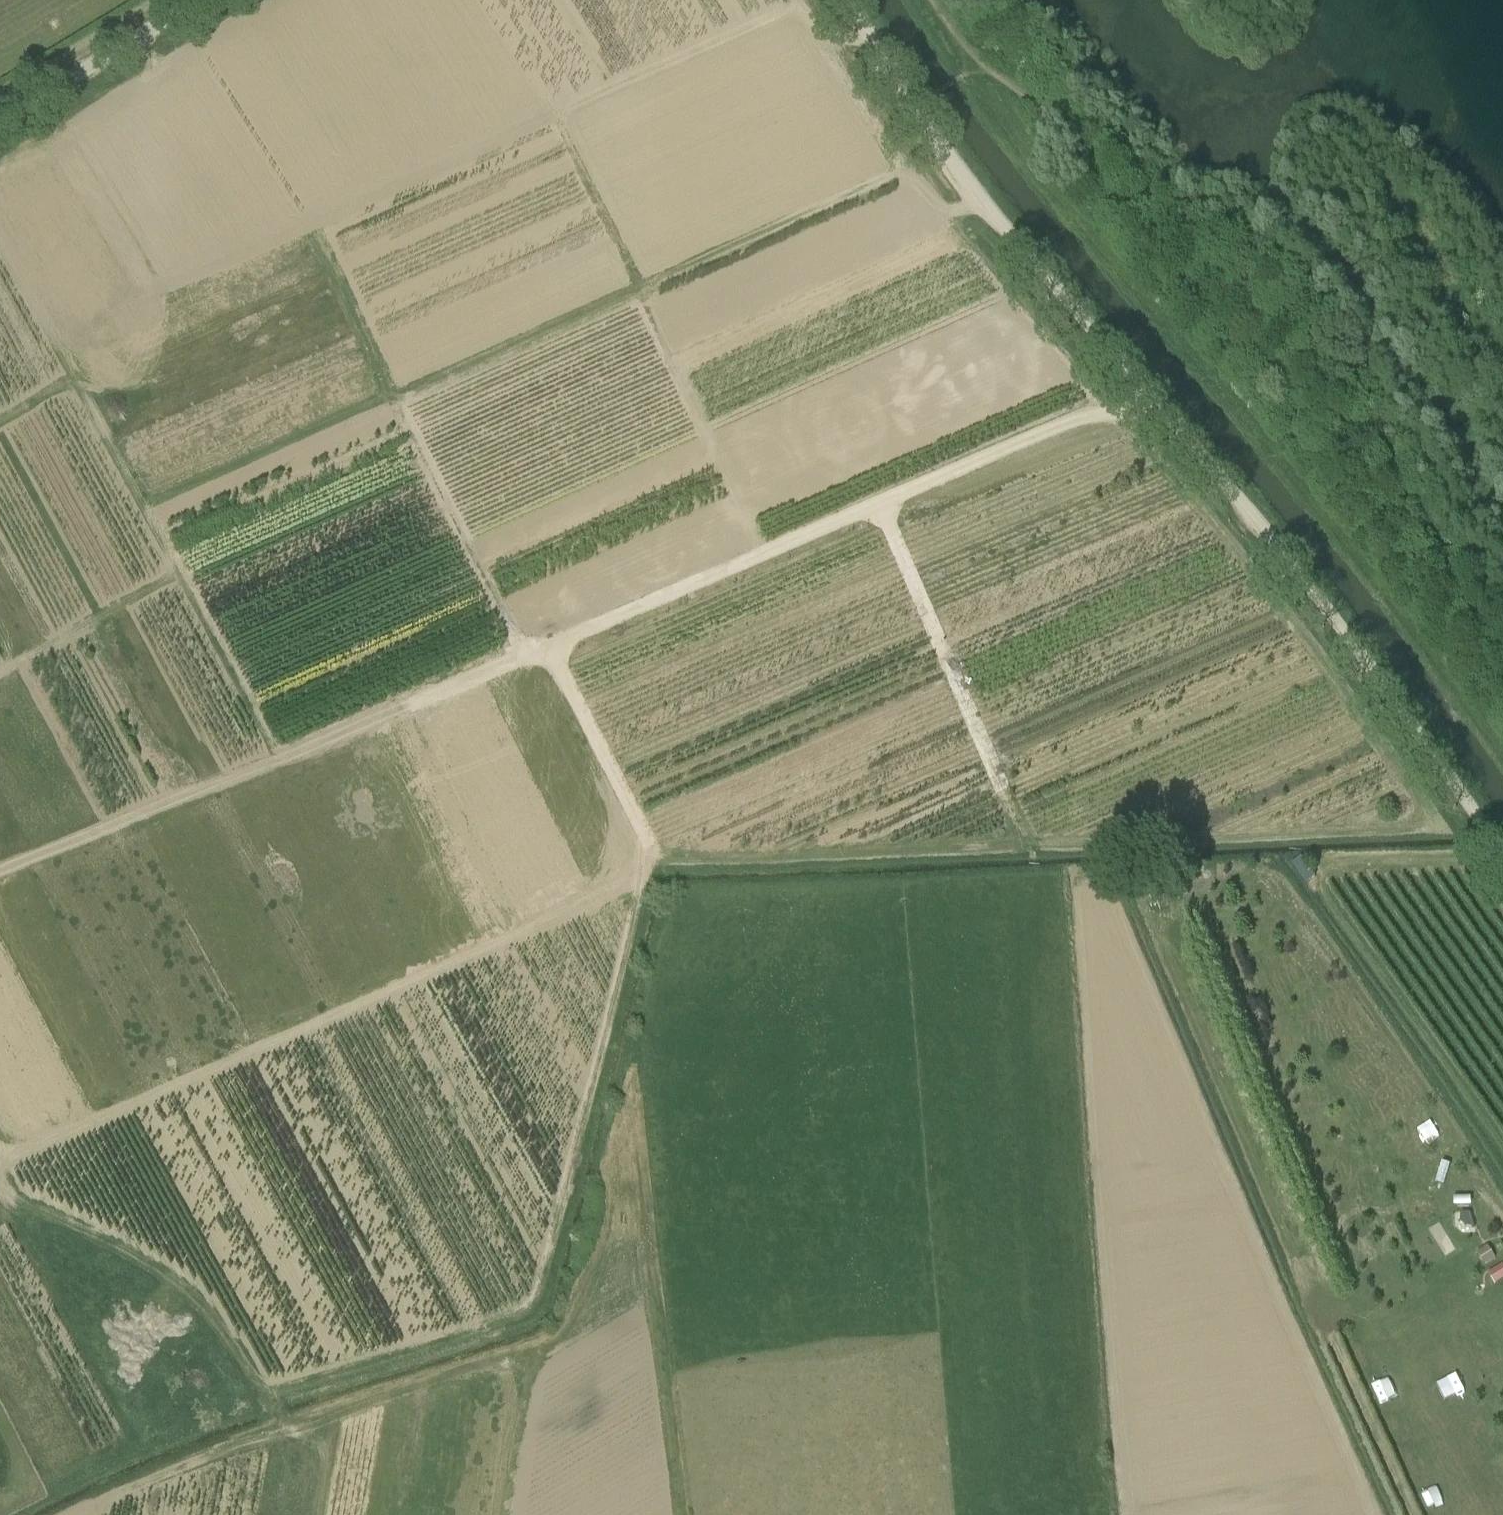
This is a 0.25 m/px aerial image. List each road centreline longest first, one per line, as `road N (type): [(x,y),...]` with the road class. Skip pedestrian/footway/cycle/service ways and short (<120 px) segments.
road 1 (unclassified): [(1502,865),(1242,508),(1043,287),(930,144),(842,0)]
road 2 (unclassified): [(0,127),(209,0)]

